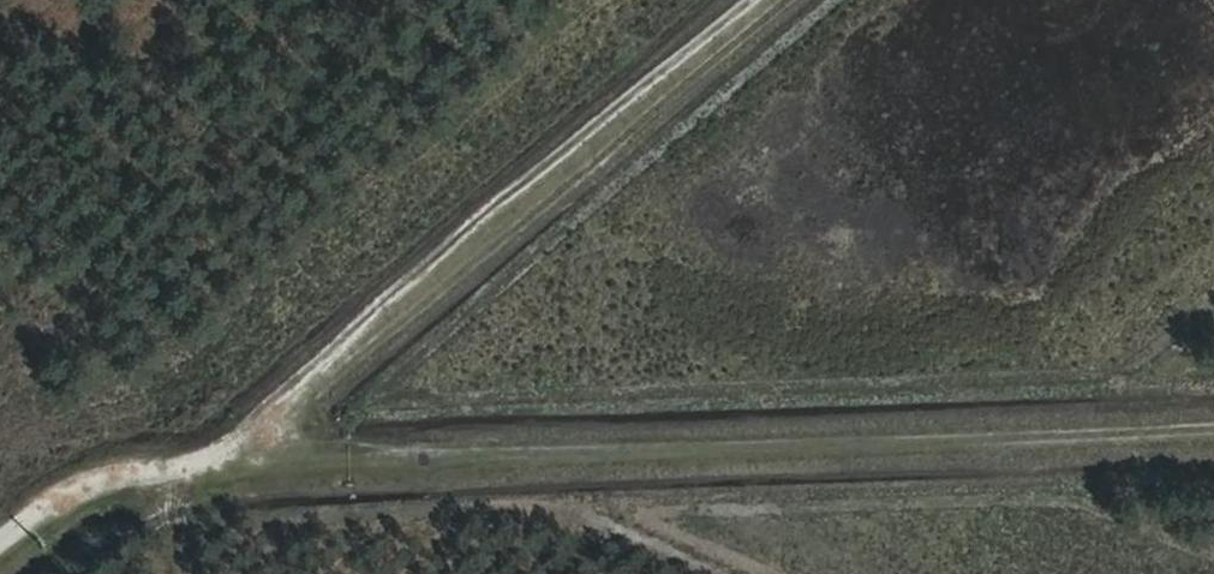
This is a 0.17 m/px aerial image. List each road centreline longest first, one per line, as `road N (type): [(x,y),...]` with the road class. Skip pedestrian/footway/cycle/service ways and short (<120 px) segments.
road 1 (track): [(0,556),(94,477),(237,458),(1213,427)]
road 2 (track): [(237,458),(775,0)]

